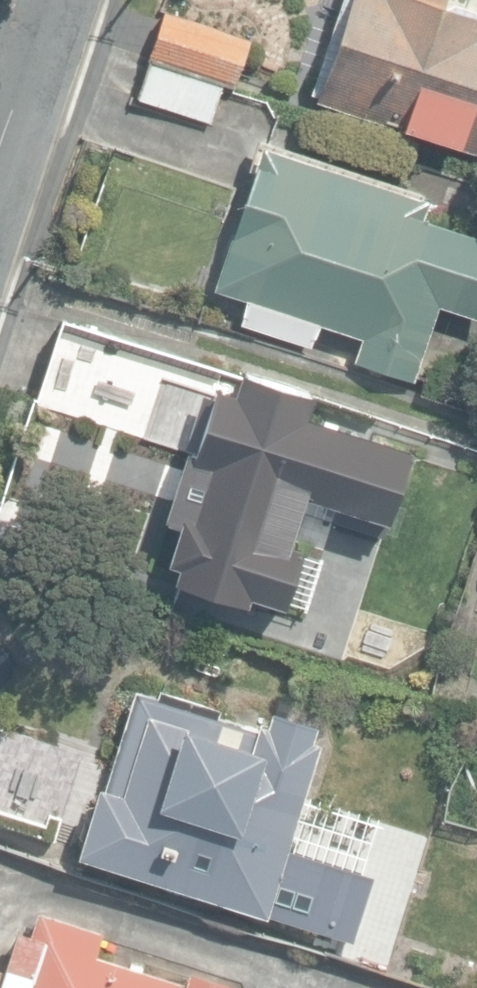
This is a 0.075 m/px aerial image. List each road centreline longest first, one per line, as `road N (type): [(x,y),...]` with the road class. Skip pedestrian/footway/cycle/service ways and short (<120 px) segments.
road 1 (residential): [(48,0),(0,148)]

